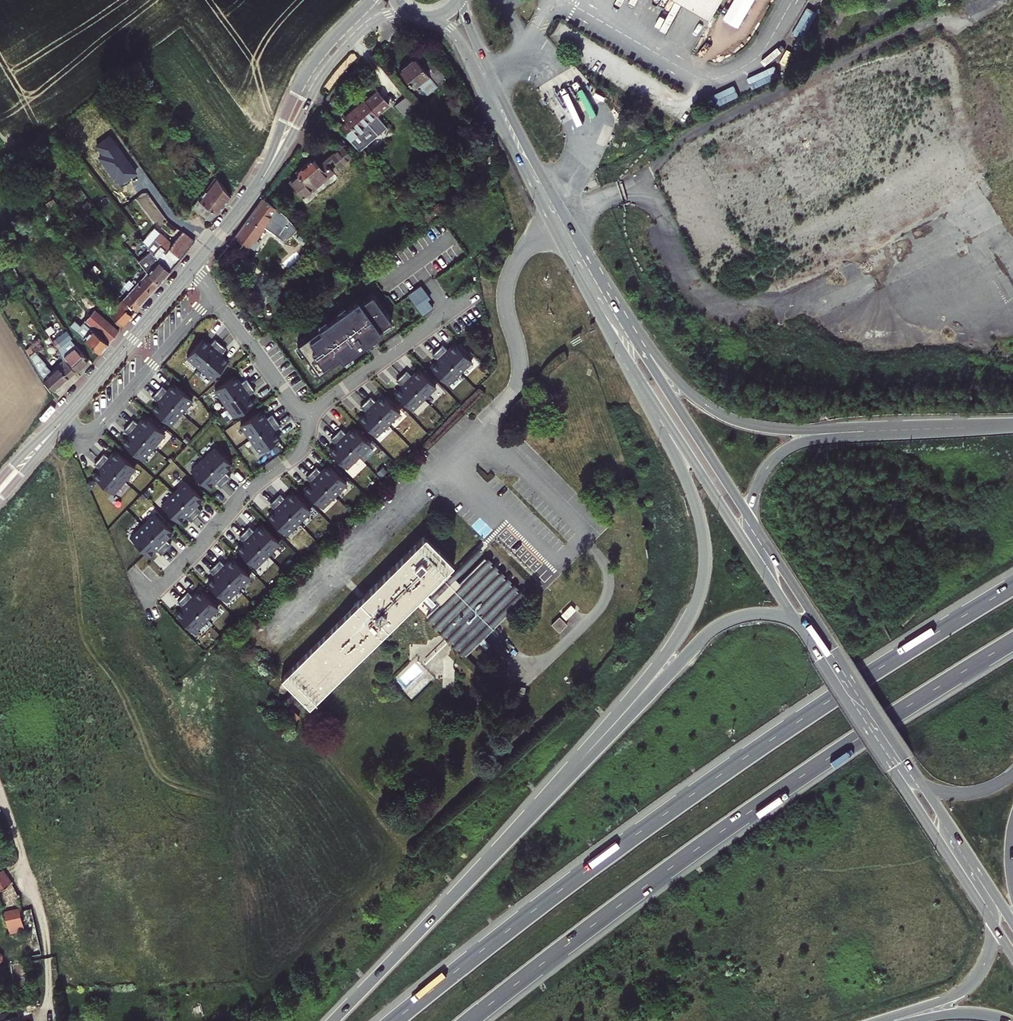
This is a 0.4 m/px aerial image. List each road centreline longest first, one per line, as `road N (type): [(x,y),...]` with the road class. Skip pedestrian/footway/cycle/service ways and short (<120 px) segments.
road 1 (motorway): [(1012,586),(691,795),(394,1020)]
road 2 (motorway): [(469,1020),(718,834),(1012,641)]
road 3 (tertiary): [(430,17),(461,42),(649,394)]
road 4 (motorway): [(960,428),(794,430),(729,417),(678,379),(604,286)]
road 5 (motorway): [(611,728),(332,1020)]
road 6 (motorway): [(649,394),(696,506),(704,574),(688,621),(611,728)]
road 7 (tertiary): [(604,286),(489,72),(462,0)]
road 8 (tertiary): [(749,516),(604,286)]
road 9 (secondary): [(247,198),(344,50),(379,19),(408,12)]
road 10 (motorway): [(960,428),(798,444),(763,473),(749,516)]
road 11 (secondary): [(371,0),(308,70),(247,198)]
road 12 (motorway): [(796,620),(747,615),(716,628),(611,728)]
road 13 (residential): [(305,419),(298,455),(248,491),(164,584)]
road 14 (residential): [(214,296),(99,426),(88,431),(65,419)]
road 15 (secondary): [(191,268),(65,419)]
road 16 (residential): [(305,419),(459,304)]
road 17 (tertiary): [(923,785),(819,626)]
road 18 (tertiary): [(891,768),(994,926)]
road 19 (tertiary): [(649,394),(747,545)]
road 20 (tertiary): [(796,620),(891,768)]
road 21 (residential): [(214,296),(305,419)]
road 22 (motorway): [(890,1020),(968,986),(987,959),(994,926)]
road 23 (tertiary): [(995,895),(923,785)]
road 24 (tertiary): [(819,626),(749,516)]

